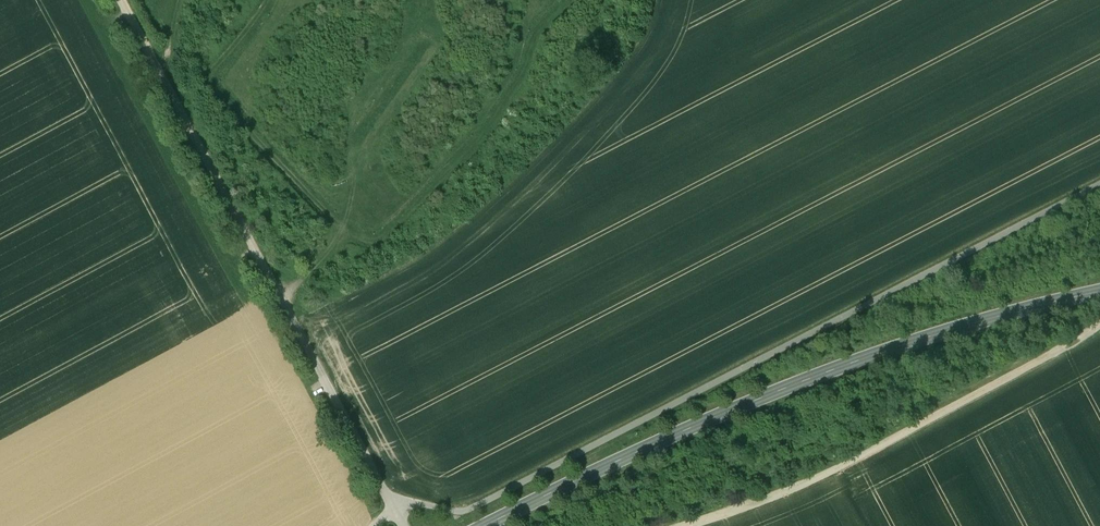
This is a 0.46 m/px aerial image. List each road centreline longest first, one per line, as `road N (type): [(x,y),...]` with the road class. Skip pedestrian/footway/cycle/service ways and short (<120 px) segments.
road 1 (track): [(395,511),(454,512),(486,504),(1099,184)]
road 2 (secondary): [(490,525),(766,396),(896,348),(1099,292)]
road 3 (track): [(126,0),(395,511)]
road 4 (track): [(690,525),(866,453),(1099,325)]
road 5 (track): [(285,300),(341,224),(372,113),(413,35),(418,0)]
road 6 (track): [(271,0),(214,73),(216,89),(299,188),(346,210)]
road 7 (track): [(529,0),(514,85),(438,178),(389,207)]

